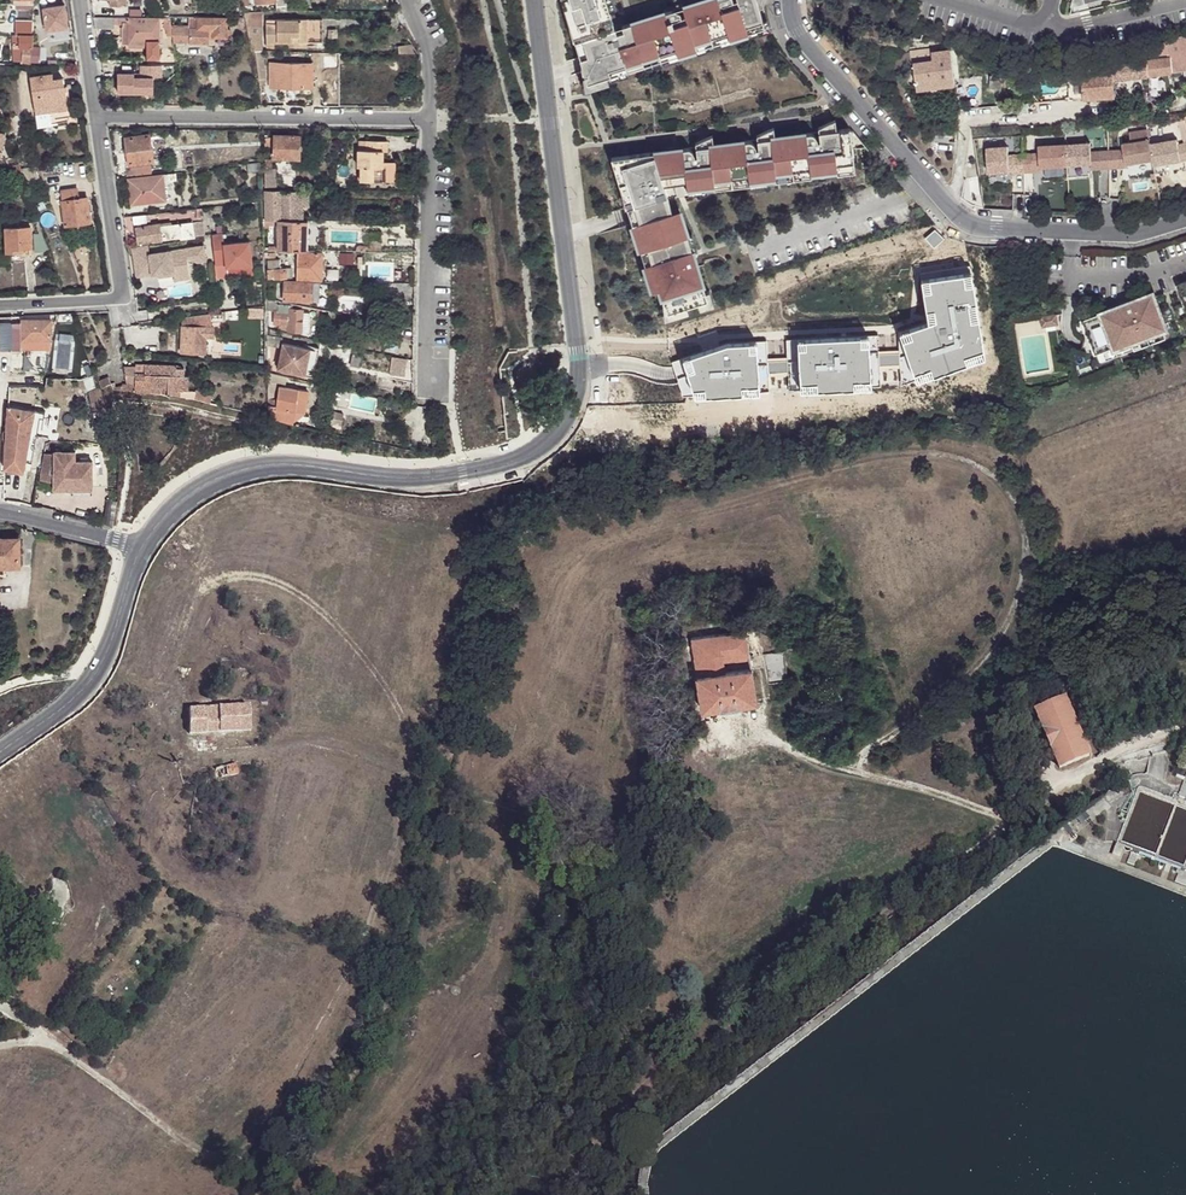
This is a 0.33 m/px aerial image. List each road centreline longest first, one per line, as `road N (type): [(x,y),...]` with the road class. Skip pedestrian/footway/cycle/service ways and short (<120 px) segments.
road 1 (track): [(0,1045),(42,1035),(66,1049),(226,1175),(304,1159),(343,1132),(375,1084),(394,1028),(500,582),(526,514),(540,500),(911,449),(949,453),(997,479),(1024,531),(1022,595),(971,676),(919,721),(867,751),(855,770)]
road 2 (residential): [(139,548),(193,490),(244,470),(284,463),(434,477),(505,465),(556,434),(578,398),(580,376),(534,0)]
road 3 (track): [(1024,821),(782,990),(660,1060),(582,1164),(569,1194)]
road 4 (residential): [(1185,218),(1128,233),(971,219),(800,31),(792,0)]
road 5 (track): [(1185,726),(1104,756),(1024,821),(917,784),(822,763),(763,735)]
road 6 (residential): [(96,115),(430,121)]
road 7 (residential): [(0,305),(119,297),(96,115)]
road 8 (residential): [(428,396),(430,121)]
road 9 (residential): [(0,752),(100,668),(139,548)]
road 10 (residential): [(139,548),(0,513)]
road 11 (residential): [(430,121),(429,51),(408,0)]

